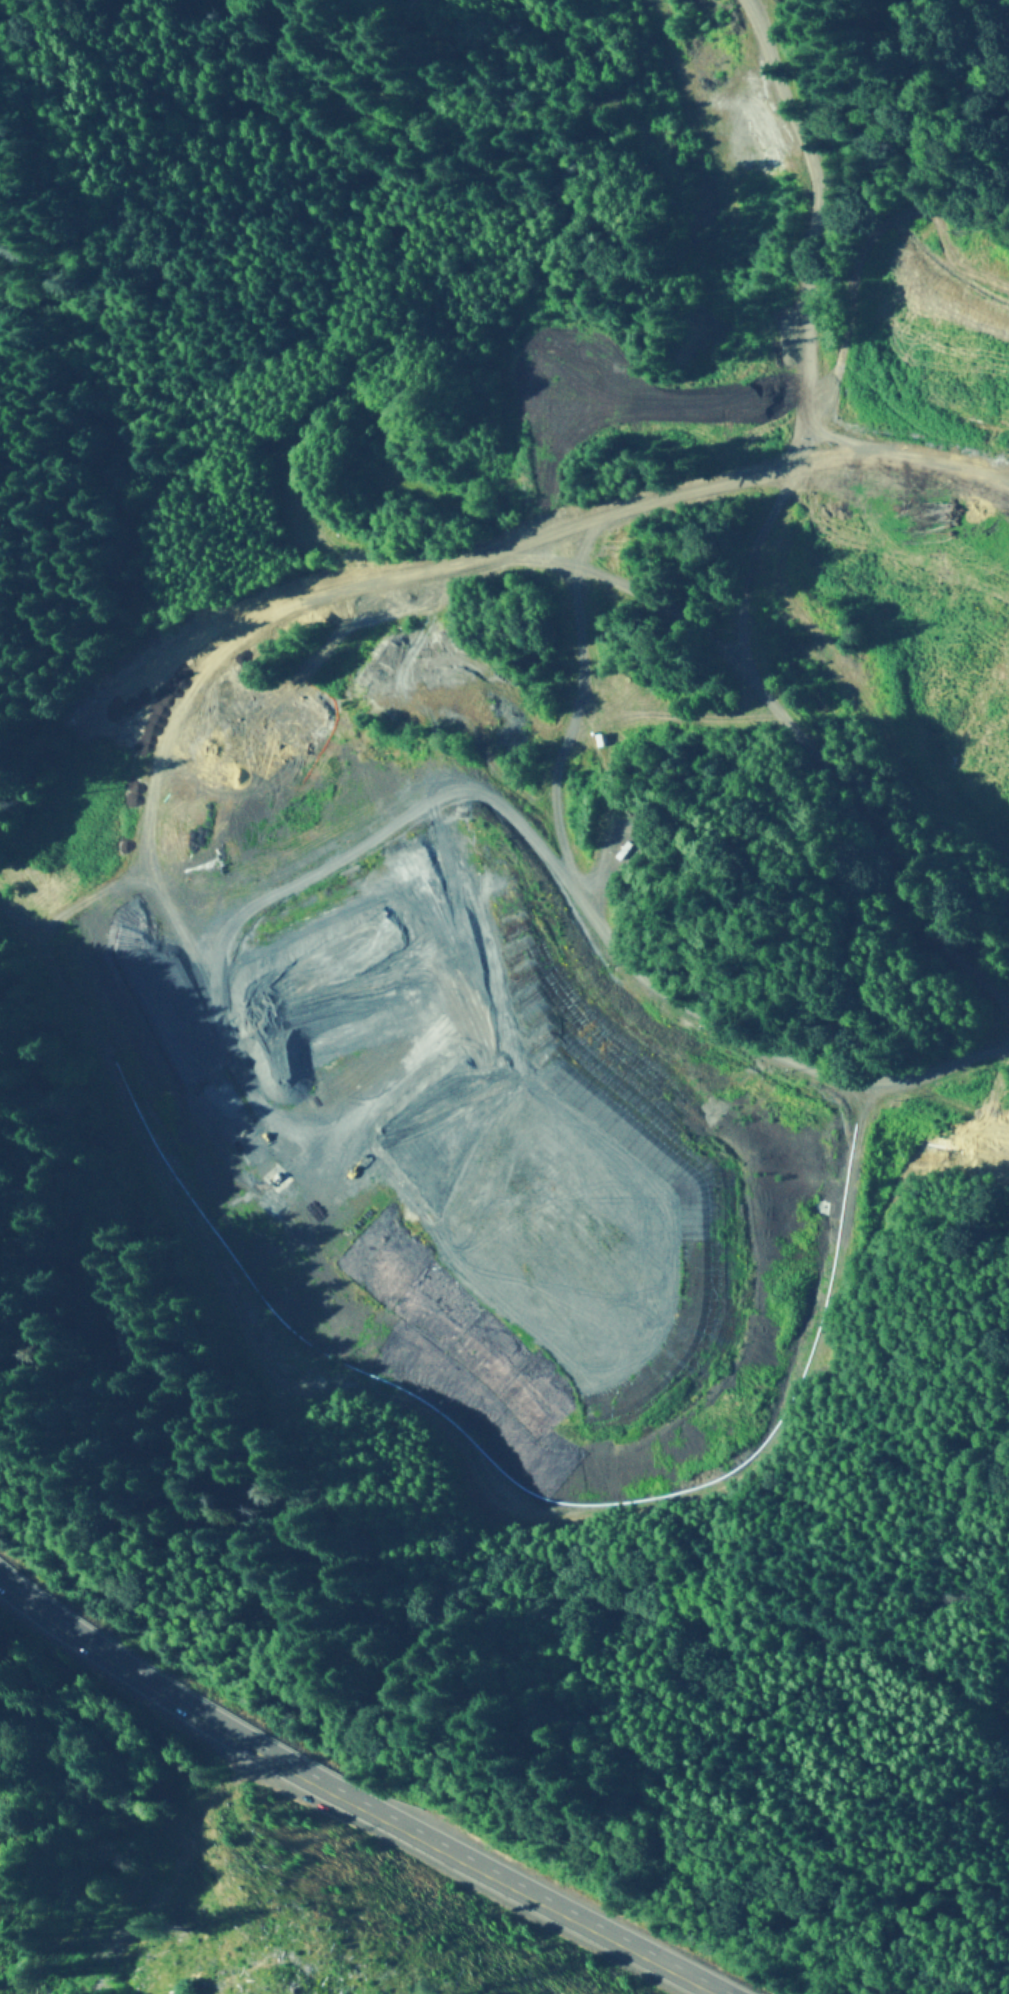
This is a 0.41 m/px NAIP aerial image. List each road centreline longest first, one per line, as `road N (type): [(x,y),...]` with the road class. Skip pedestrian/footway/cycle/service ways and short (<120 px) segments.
road 1 (trunk): [(0,1579),(96,1652),(739,1993)]

